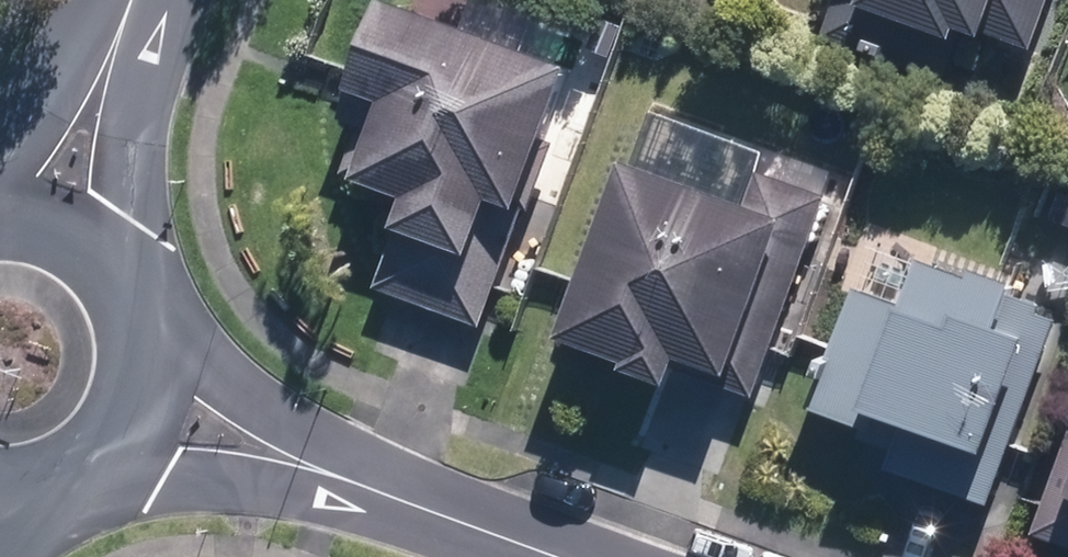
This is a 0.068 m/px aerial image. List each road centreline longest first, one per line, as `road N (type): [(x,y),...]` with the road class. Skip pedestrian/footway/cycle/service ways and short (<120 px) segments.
road 1 (residential): [(138,416),(542,556)]
road 2 (residential): [(72,208),(110,238),(137,277),(152,323),(152,370),(138,416)]
road 3 (residential): [(144,0),(72,208)]
road 4 (residential): [(138,416),(105,462),(59,494),(0,508)]

